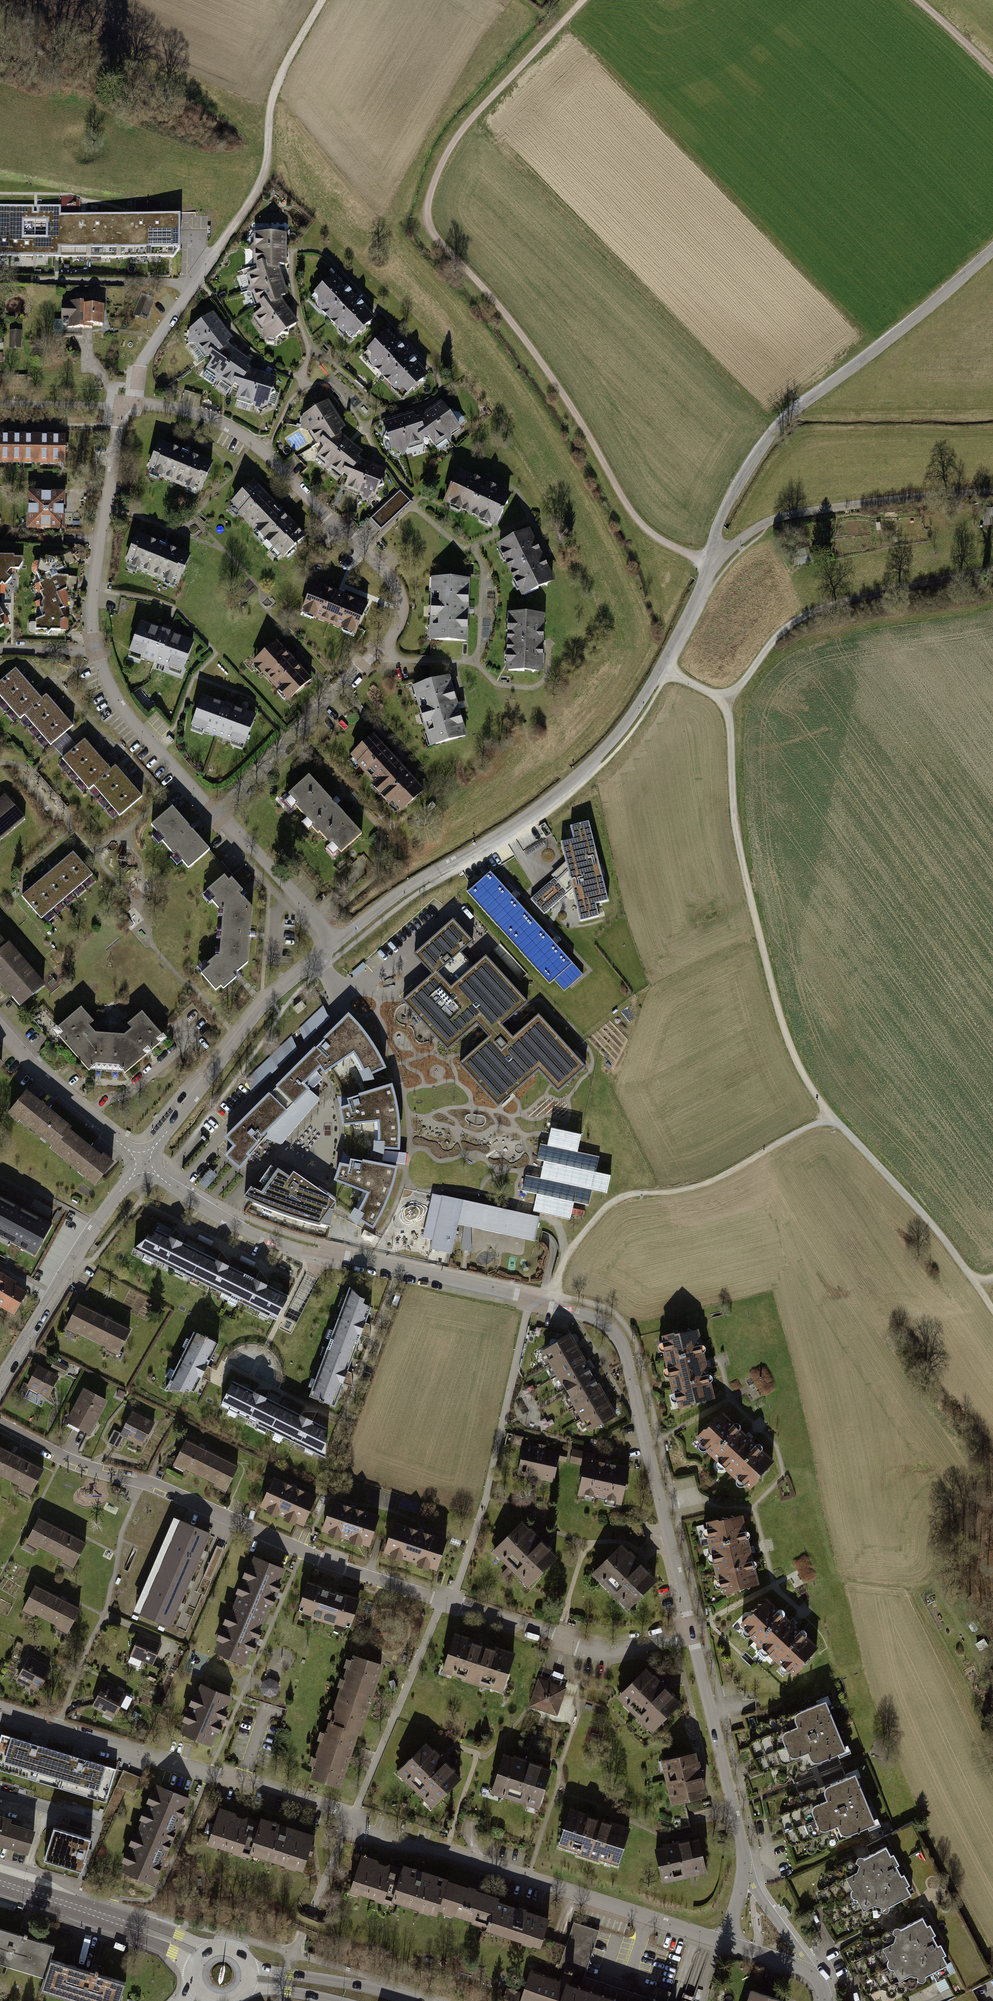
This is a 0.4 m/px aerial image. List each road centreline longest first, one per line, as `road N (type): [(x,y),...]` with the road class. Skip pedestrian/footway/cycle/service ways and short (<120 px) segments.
road 1 (residential): [(691,1634),(623,1343),(610,1328),(530,1300),(258,1237),(144,1162)]
road 2 (residential): [(723,1943),(445,1849),(365,1832),(354,1814),(0,1709)]
road 3 (track): [(661,671),(725,702),(736,827),(761,939),(784,1031),(814,1094),(992,1307)]
road 4 (track): [(710,566),(634,520),(532,349),(435,240),(423,209),(458,131),(581,0)]
road 5 (residential): [(218,814),(335,694),(397,645),(413,622),(409,587),(269,453),(209,415),(126,404)]
road 6 (residential): [(336,947),(415,885),(545,806),(632,719),(710,566)]
road 7 (residential): [(239,1520),(302,1552),(598,1652),(691,1634)]
road 8 (residential): [(710,566),(723,507),(768,436),(992,247)]
road 9 (track): [(549,1306),(572,1248),(614,1202),(688,1189),(831,1120)]
road 10 (track): [(318,0),(279,67),(265,172),(193,286)]
road 11 (residential): [(723,1943),(744,1857),(691,1634)]
road 12 (track): [(725,702),(770,640),(800,615),(992,567)]
road 13 (unclassified): [(992,495),(806,511),(764,523),(710,566)]
road 14 (residential): [(144,1162),(256,1010),(336,947)]
road 15 (residential): [(0,1380),(73,1258),(144,1162)]
road 16 (residential): [(126,404),(92,596),(94,647)]
road 17 (residential): [(0,1424),(220,1513)]
road 18 (residential): [(94,647),(116,700),(218,814)]
road 19 (residential): [(144,1162),(0,1028)]
road 20 (track): [(0,282),(193,286)]
road 21 (residential): [(218,814),(336,947)]
road 22 (secondary): [(412,2000),(249,1968)]
road 23 (secondary): [(222,1947),(74,1909)]
road 24 (secondary): [(74,1909),(172,1952),(193,1975)]
road 25 (residential): [(193,286),(140,366),(126,404)]
road 26 (track): [(992,1488),(947,1529),(921,1593)]
road 27 (unclassified): [(126,404),(0,404)]
road 28 (residential): [(824,2000),(820,1984),(804,1970),(723,1943)]

